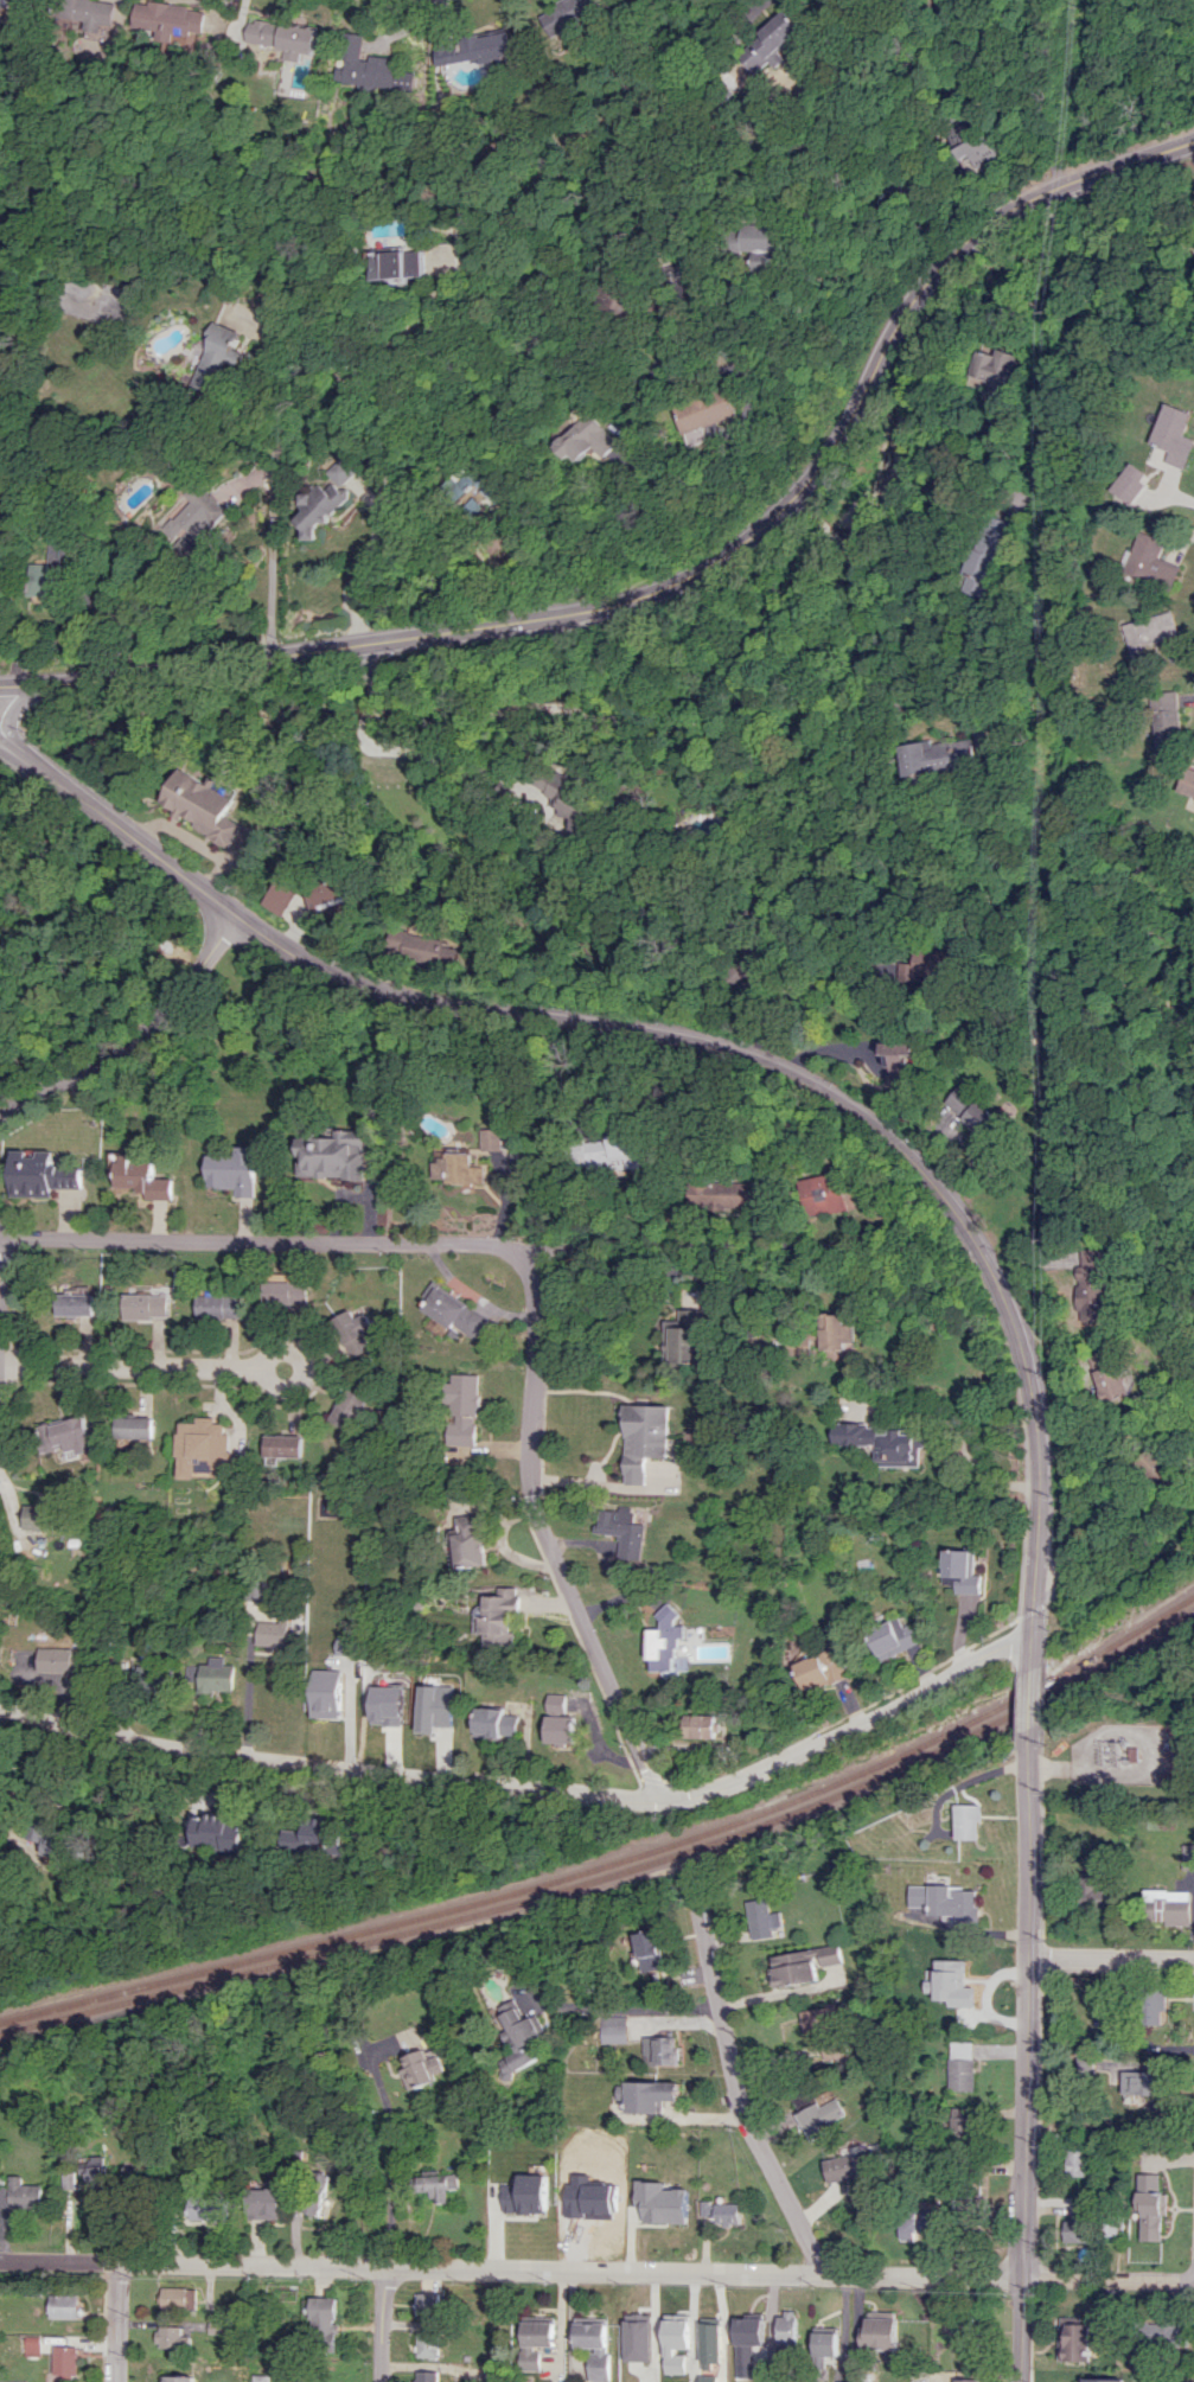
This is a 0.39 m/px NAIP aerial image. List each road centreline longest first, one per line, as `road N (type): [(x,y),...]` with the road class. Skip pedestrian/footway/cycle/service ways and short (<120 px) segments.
road 1 (tertiary): [(9,746),(327,977),(415,1005),(694,1039),(778,1069),(855,1113),(898,1149),(934,1186),(978,1253),(1026,1373),(1036,1448),(1037,1662)]
road 2 (secondary): [(1193,142),(1059,185),(964,240),(906,302),(810,479),(761,528),(687,580),(612,608),(485,631),(45,685)]
road 3 (residential): [(1193,2279),(0,2262)]
road 4 (residential): [(1037,1628),(752,1775),(659,1800),(248,1757),(0,1706)]
road 5 (tertiary): [(1036,1735),(1023,2381)]
road 6 (residential): [(515,1244),(530,1266),(535,1513),(659,1800)]
road 7 (residential): [(515,1244),(0,1237)]
road 8 (residential): [(695,1903),(738,2112),(821,2274)]
road 9 (residential): [(0,1115),(134,1043),(231,912)]
road 10 (residential): [(515,1244),(817,1247)]
road 11 (residential): [(257,1369),(0,1362)]
road 12 (residential): [(384,2268),(370,2057)]
road 13 (residential): [(1193,1958),(1032,1954)]
road 14 (residential): [(257,1369),(268,1381),(296,1382),(300,1361),(275,1352),(257,1369)]

